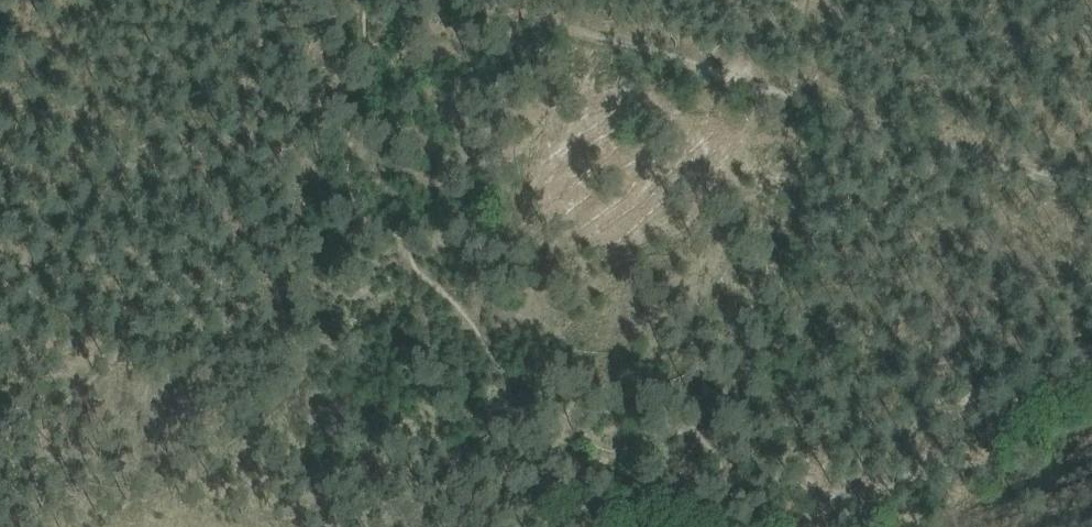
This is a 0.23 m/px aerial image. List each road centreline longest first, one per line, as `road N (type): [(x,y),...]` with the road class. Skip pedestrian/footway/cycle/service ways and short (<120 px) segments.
road 1 (track): [(1091,183),(491,0)]

